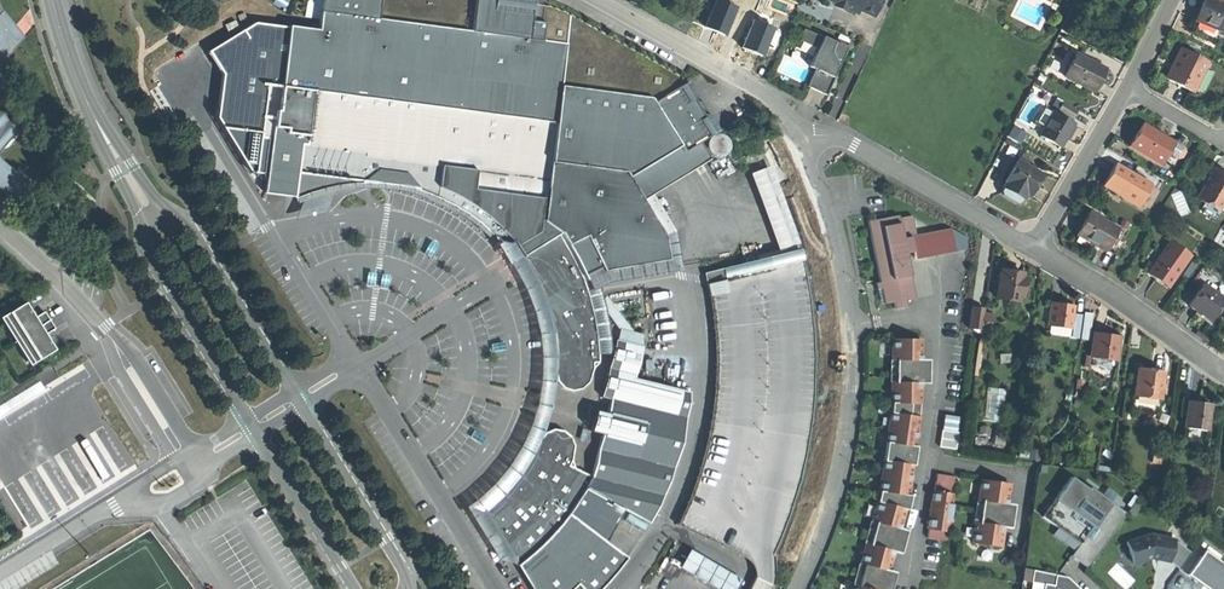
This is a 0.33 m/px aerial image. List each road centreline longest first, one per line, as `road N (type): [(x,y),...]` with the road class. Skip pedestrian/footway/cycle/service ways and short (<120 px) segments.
road 1 (residential): [(799,138),(840,267),(850,389),(836,480),(793,588)]
road 2 (residential): [(192,454),(104,331),(0,231)]
road 3 (unclassified): [(697,323),(702,389),(694,449),(663,529),(623,588)]
road 4 (residential): [(799,138),(833,136),(855,146),(1031,244)]
road 5 (unclassified): [(494,588),(361,376)]
road 6 (residential): [(596,0),(769,97),(799,138)]
road 7 (residential): [(1031,244),(1223,372)]
road 8 (secondary): [(139,241),(247,421)]
road 9 (secondary): [(409,575),(305,410)]
road 10 (secondary): [(293,392),(190,228)]
road 11 (residential): [(1031,244),(1128,88)]
road 12 (secondary): [(258,438),(352,588)]
road 13 (residential): [(121,497),(0,574)]
road 14 (secondary): [(54,0),(99,128)]
road 15 (secondary): [(99,128),(139,241)]

